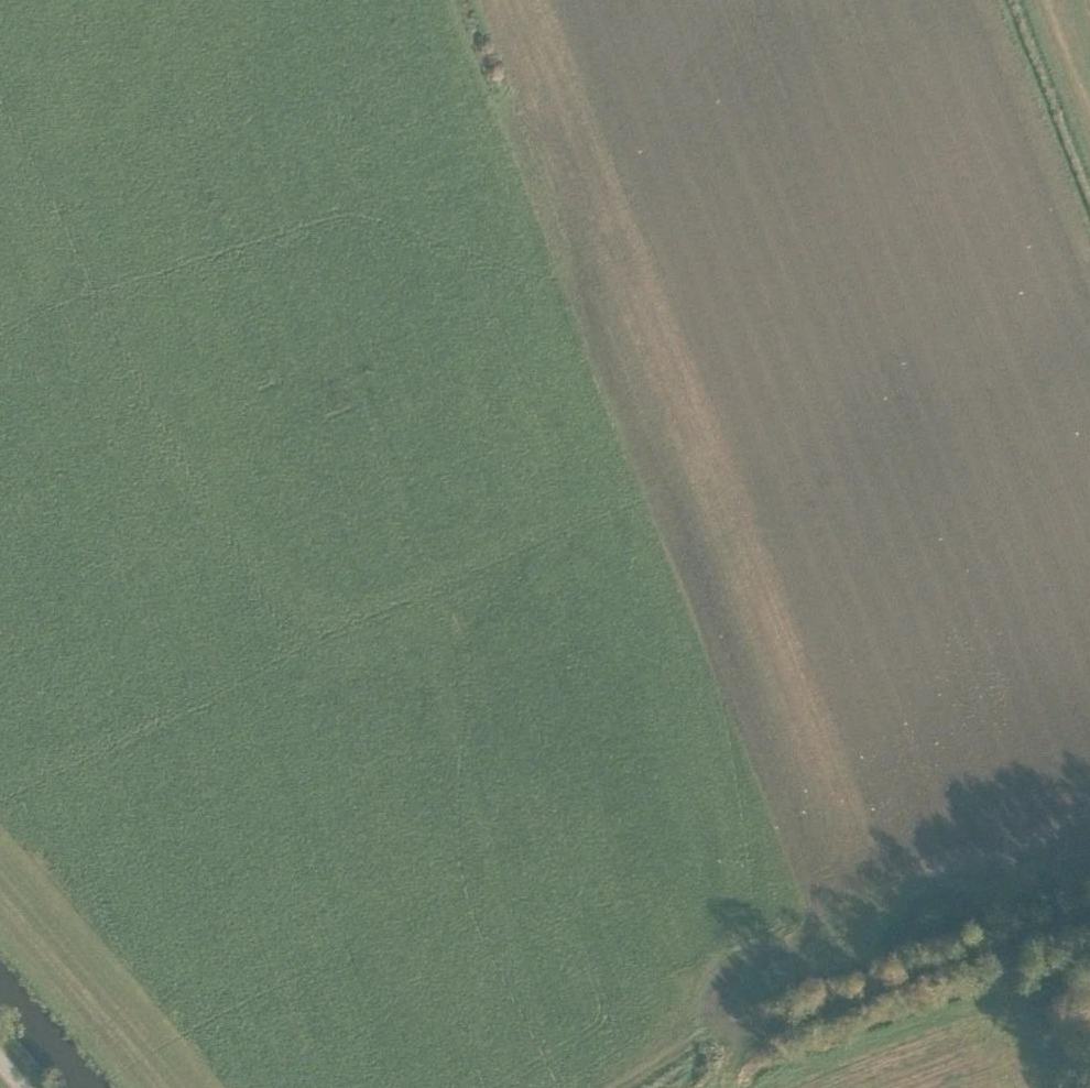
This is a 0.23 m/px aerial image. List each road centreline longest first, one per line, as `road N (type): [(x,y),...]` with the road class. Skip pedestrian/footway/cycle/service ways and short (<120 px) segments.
road 1 (track): [(1089,924),(746,1032)]

